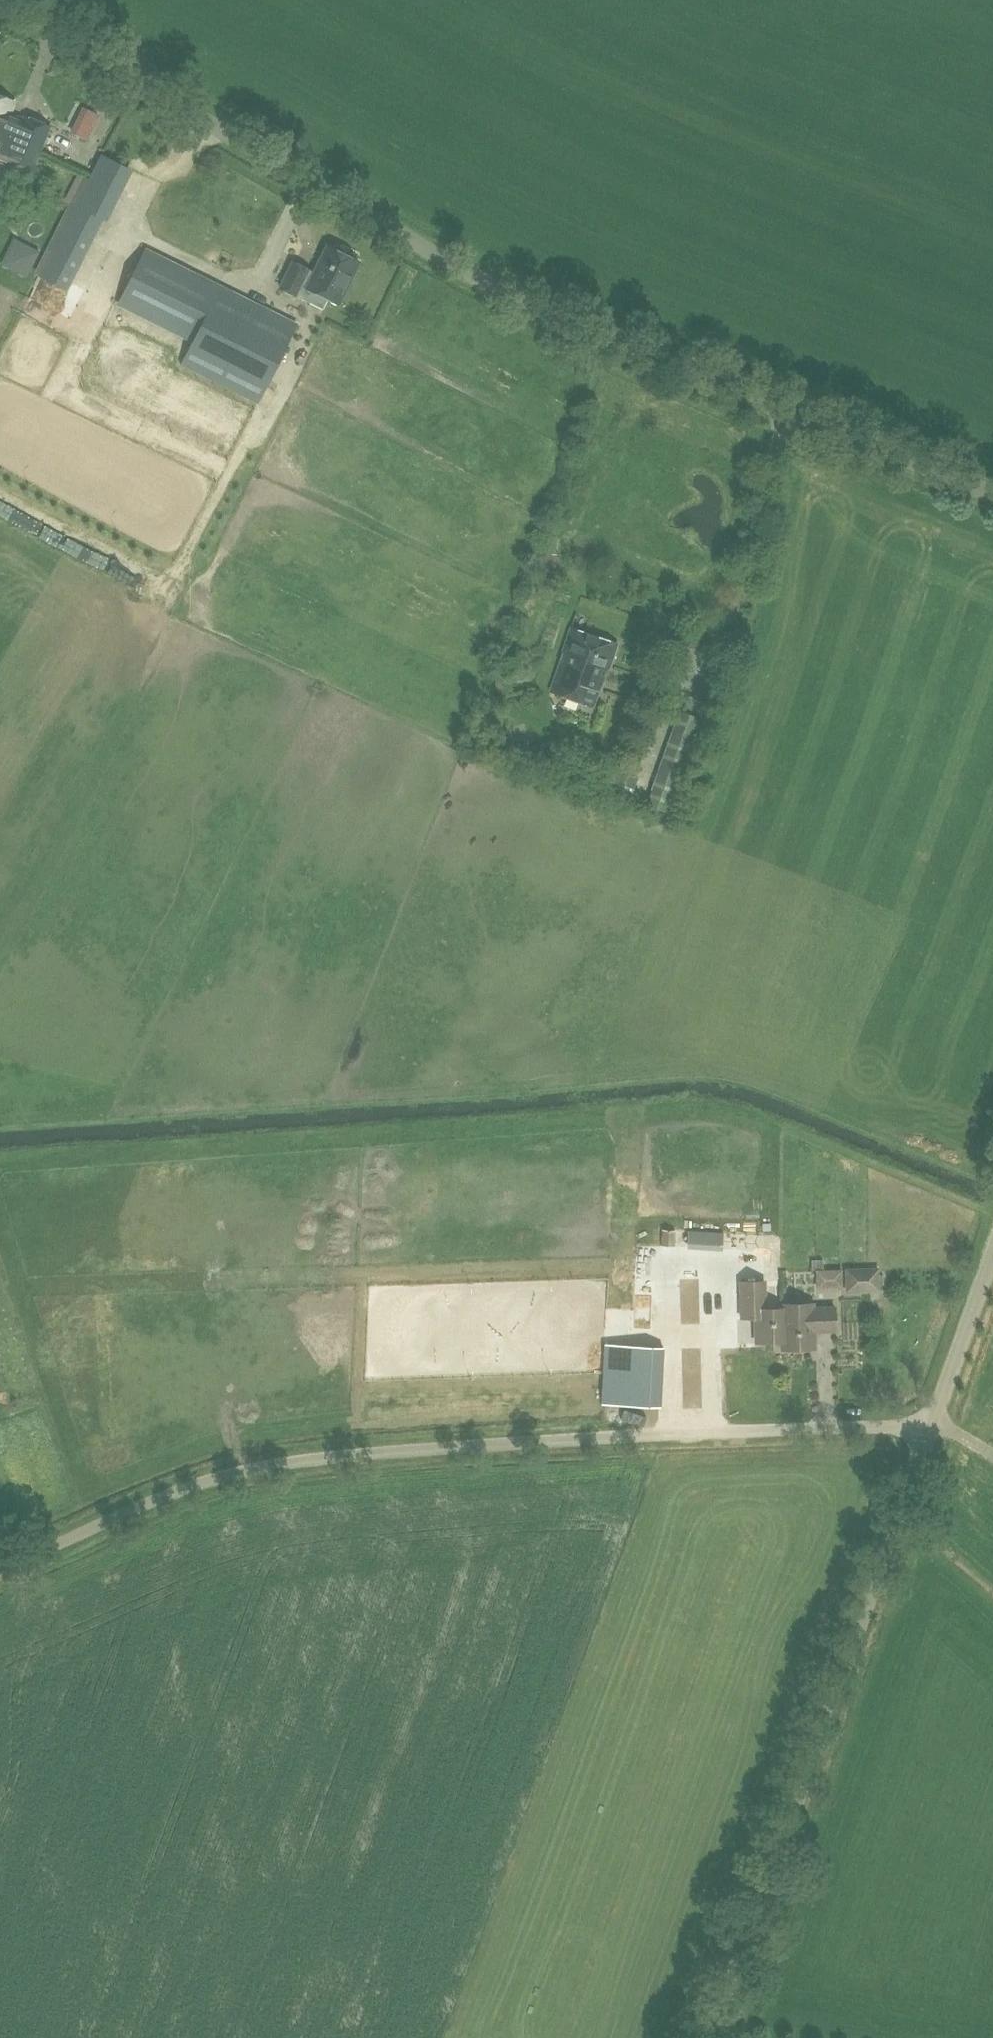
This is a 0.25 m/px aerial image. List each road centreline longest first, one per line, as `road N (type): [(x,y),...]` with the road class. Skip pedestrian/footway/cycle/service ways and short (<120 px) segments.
road 1 (unclassified): [(6,0),(443,260),(615,341),(992,495)]
road 2 (unclassified): [(0,1570),(196,1485),(289,1459),(930,1424)]
road 3 (unclassified): [(708,2037),(930,1424)]
road 4 (unclassified): [(930,1424),(992,1248)]

